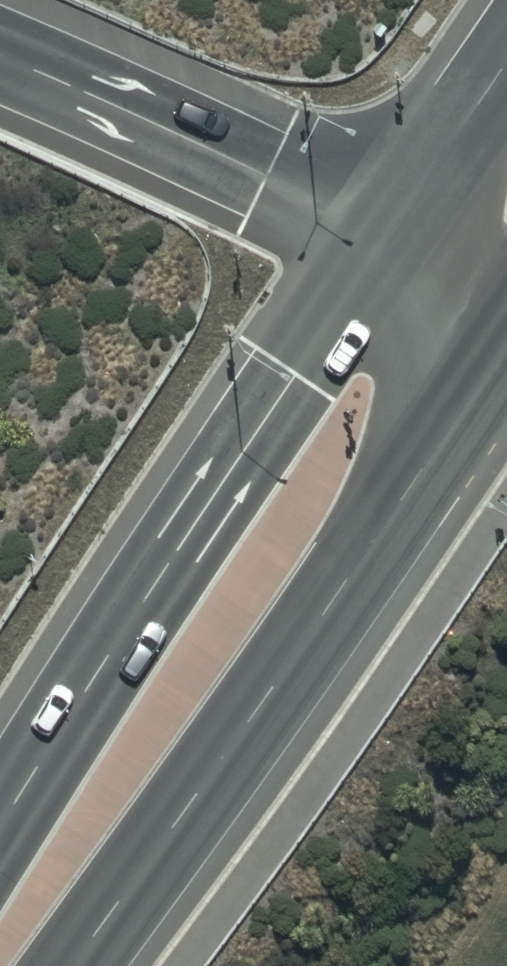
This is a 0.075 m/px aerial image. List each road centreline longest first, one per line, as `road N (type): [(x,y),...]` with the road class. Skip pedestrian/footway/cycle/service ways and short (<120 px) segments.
road 1 (secondary): [(506,338),(72,965)]
road 2 (secondary): [(0,830),(389,230)]
road 3 (motorway): [(0,45),(389,230)]
road 4 (secondary): [(389,230),(506,57)]
road 5 (motorway): [(389,230),(506,287)]

